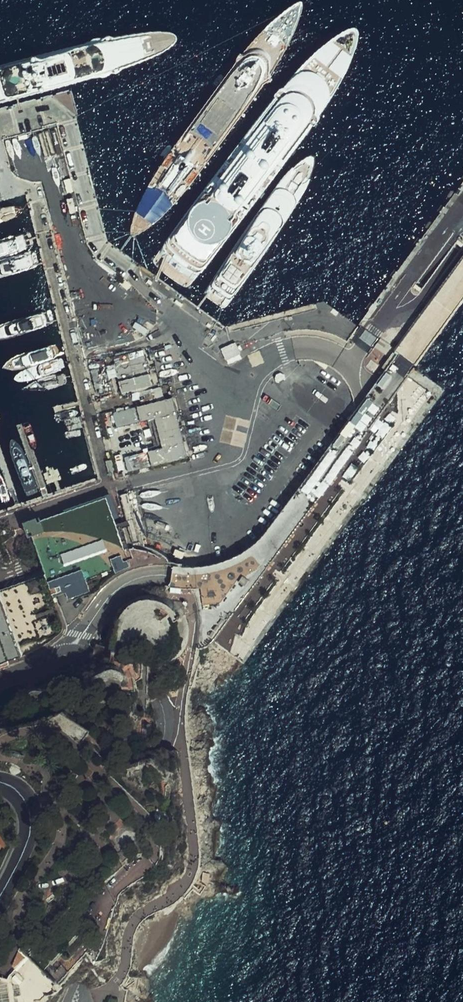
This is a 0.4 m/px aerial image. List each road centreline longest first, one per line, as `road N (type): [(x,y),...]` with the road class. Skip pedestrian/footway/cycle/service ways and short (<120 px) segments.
road 1 (residential): [(0,676),(75,652),(104,655),(139,672),(166,717),(162,759),(73,998)]
road 2 (residential): [(0,783),(23,798),(30,831),(0,897)]

